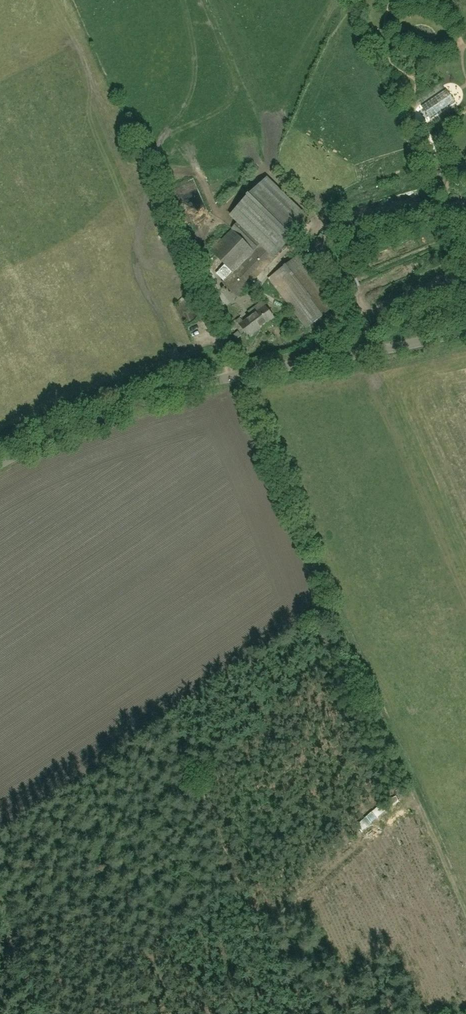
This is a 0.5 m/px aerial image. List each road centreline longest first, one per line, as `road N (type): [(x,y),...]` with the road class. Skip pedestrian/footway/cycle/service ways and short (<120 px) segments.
road 1 (track): [(465,909),(237,376)]
road 2 (unclassified): [(0,464),(159,395),(465,330)]
road 3 (track): [(416,792),(274,935),(226,864),(160,719)]

